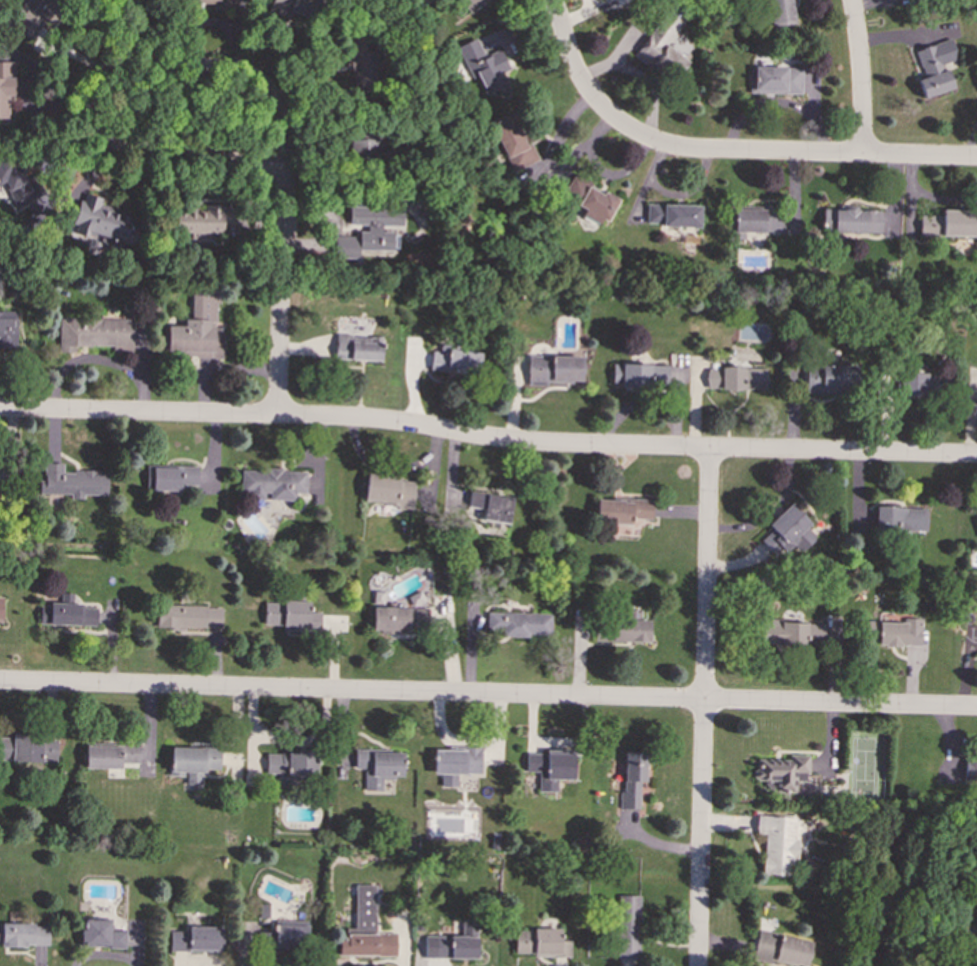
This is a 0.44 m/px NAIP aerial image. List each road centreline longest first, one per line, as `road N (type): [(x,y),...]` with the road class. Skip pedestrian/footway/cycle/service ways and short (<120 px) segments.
road 1 (residential): [(976,456),(551,444),(370,419),(0,409)]
road 2 (residential): [(976,708),(0,683)]
road 3 (residential): [(698,965),(709,450)]
road 4 (residential): [(976,158),(660,144),(630,130),(590,94),(552,0)]
road 5 (residential): [(239,159),(277,172),(286,152),(276,99),(244,72),(130,64),(97,86),(92,113),(105,138),(239,159)]
road 6 (residential): [(274,416),(287,223),(277,172)]
road 7 (residential): [(861,154),(851,0)]

